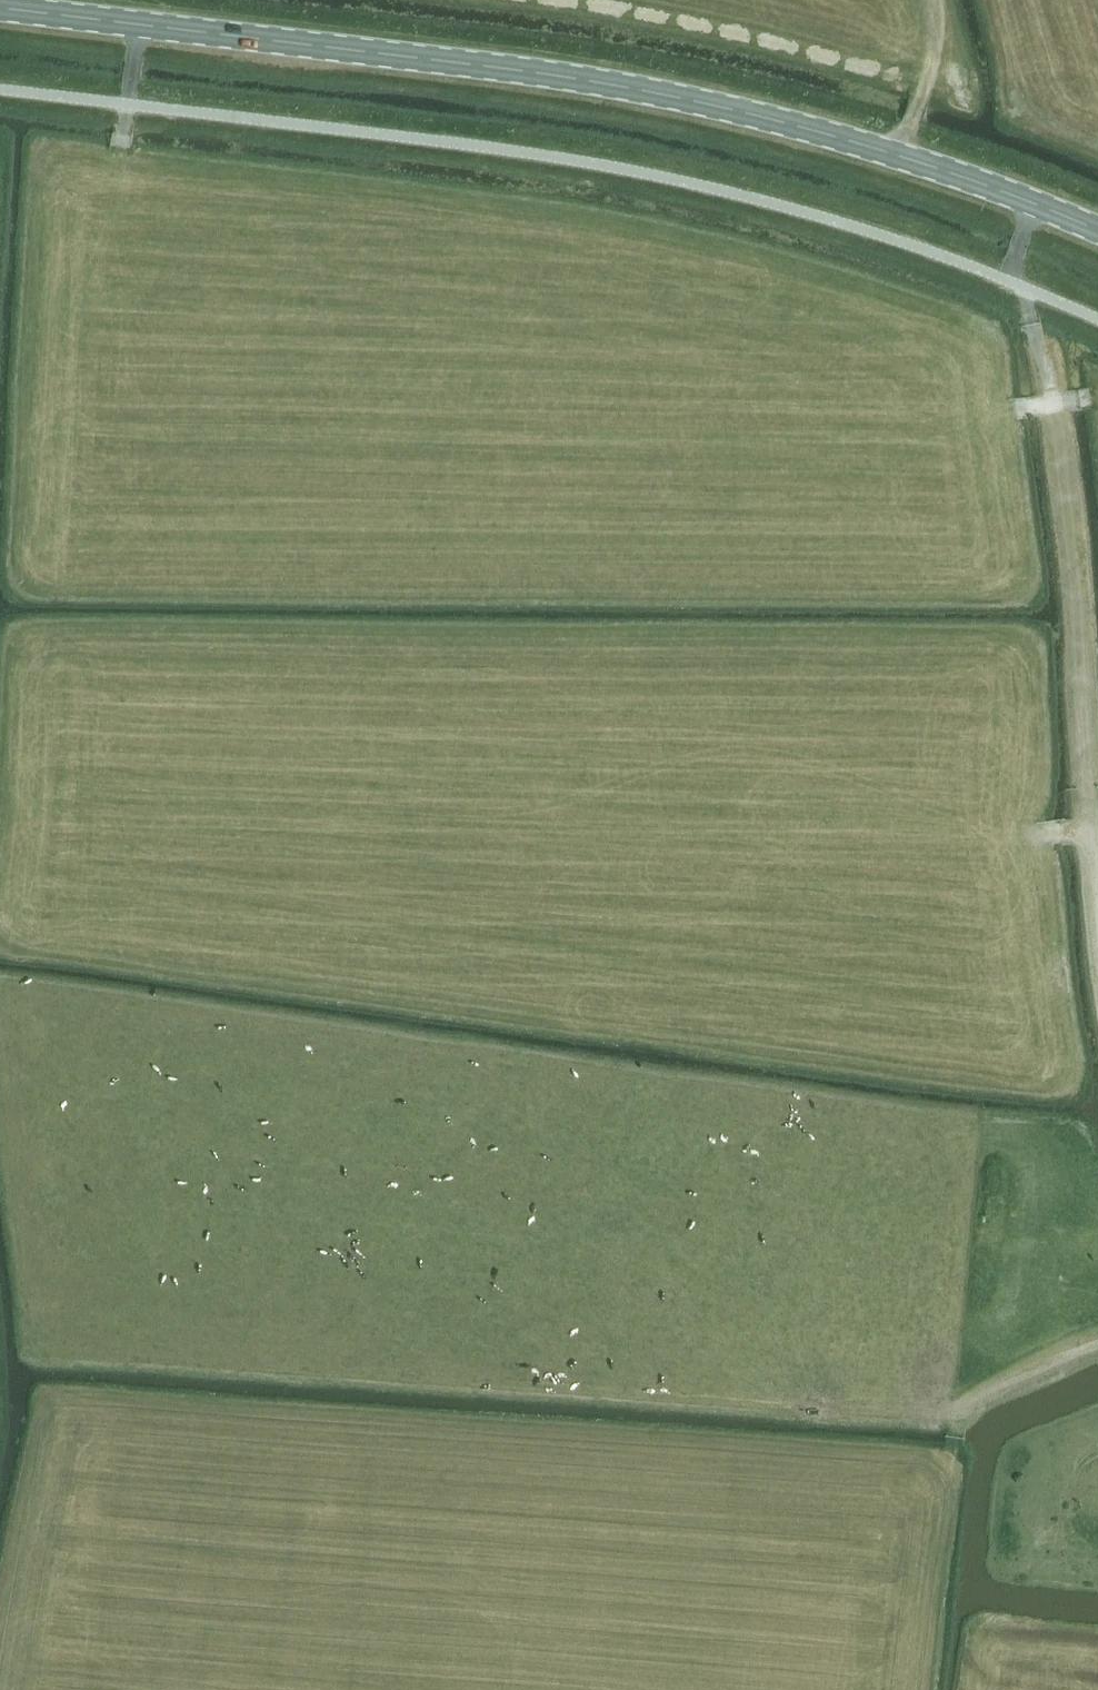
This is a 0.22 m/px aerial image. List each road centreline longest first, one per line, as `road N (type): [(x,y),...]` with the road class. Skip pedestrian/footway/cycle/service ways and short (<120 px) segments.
road 1 (primary): [(1097,231),(901,156),(685,99),(477,64),(0,8)]
road 2 (track): [(1097,890),(1053,404),(1014,263),(1034,202)]
road 3 (track): [(1097,1355),(950,1413)]
road 4 (track): [(139,25),(121,146)]

